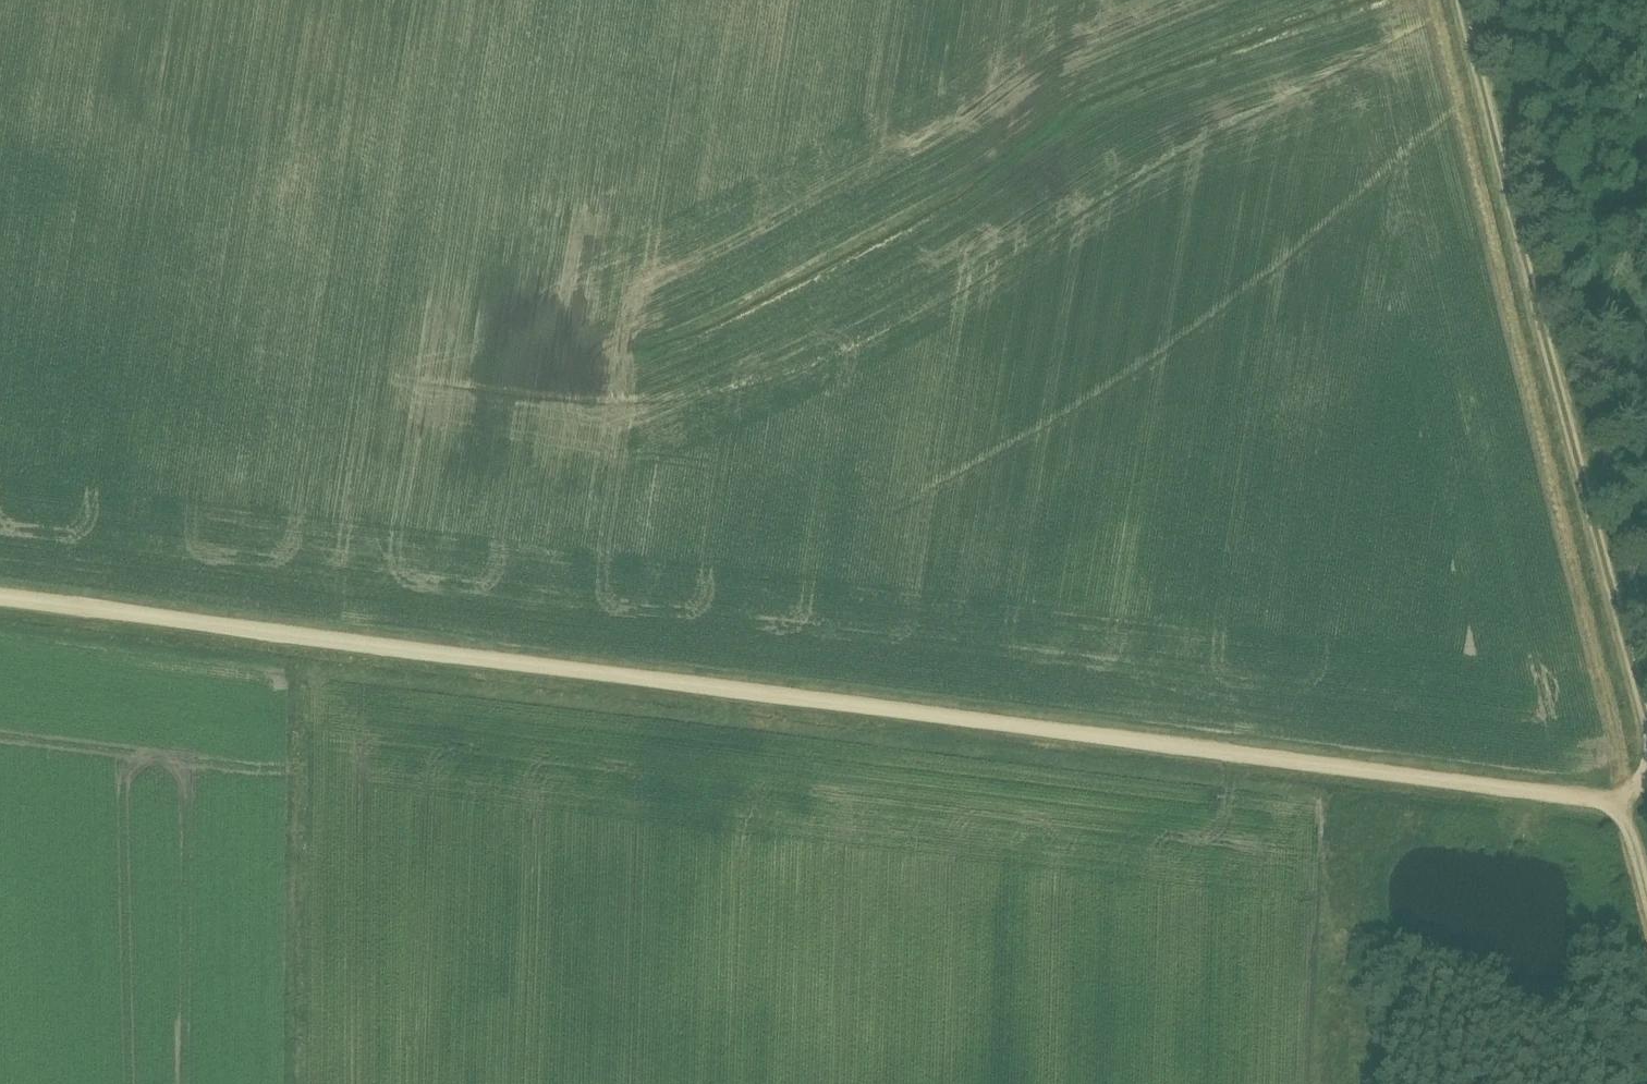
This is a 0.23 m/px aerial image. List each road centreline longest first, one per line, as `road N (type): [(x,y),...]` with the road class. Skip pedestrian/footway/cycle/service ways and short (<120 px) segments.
road 1 (track): [(0,580),(1628,794),(1646,873)]
road 2 (track): [(1646,730),(1465,0)]

